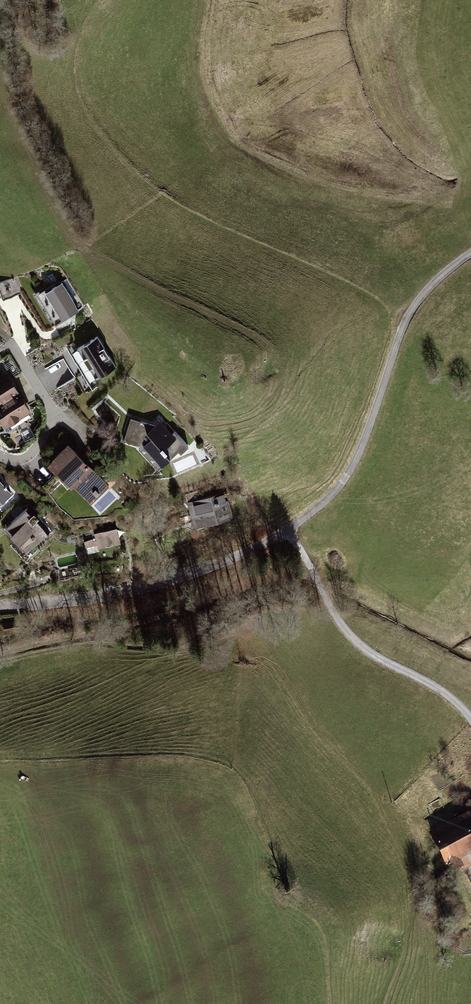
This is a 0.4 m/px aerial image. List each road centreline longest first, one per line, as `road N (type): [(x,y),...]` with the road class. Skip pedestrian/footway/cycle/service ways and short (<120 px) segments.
road 1 (track): [(0,654),(77,642),(202,651),(329,599)]
road 2 (unclassified): [(470,252),(410,311),(346,476),(289,528)]
road 3 (residential): [(0,605),(117,594),(198,576),(289,528)]
road 4 (unclassified): [(470,717),(446,691),(354,640),(289,528)]
road 5 (residential): [(0,456),(22,460),(52,422),(10,344)]

